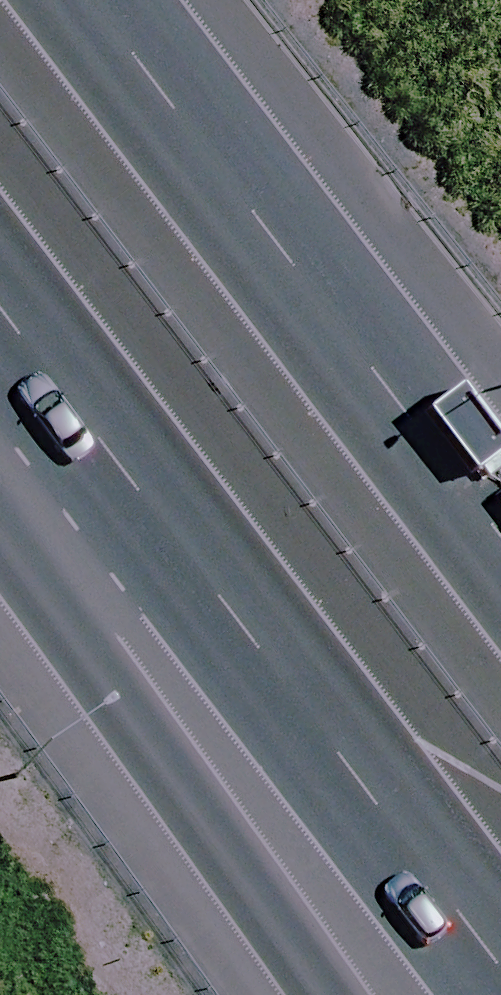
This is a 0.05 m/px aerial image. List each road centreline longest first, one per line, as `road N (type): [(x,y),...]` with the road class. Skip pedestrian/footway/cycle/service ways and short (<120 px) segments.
road 1 (motorway): [(500,972),(0,319)]
road 2 (motorway): [(56,0),(500,578)]
road 3 (motorway): [(323,994),(84,653),(0,498)]

